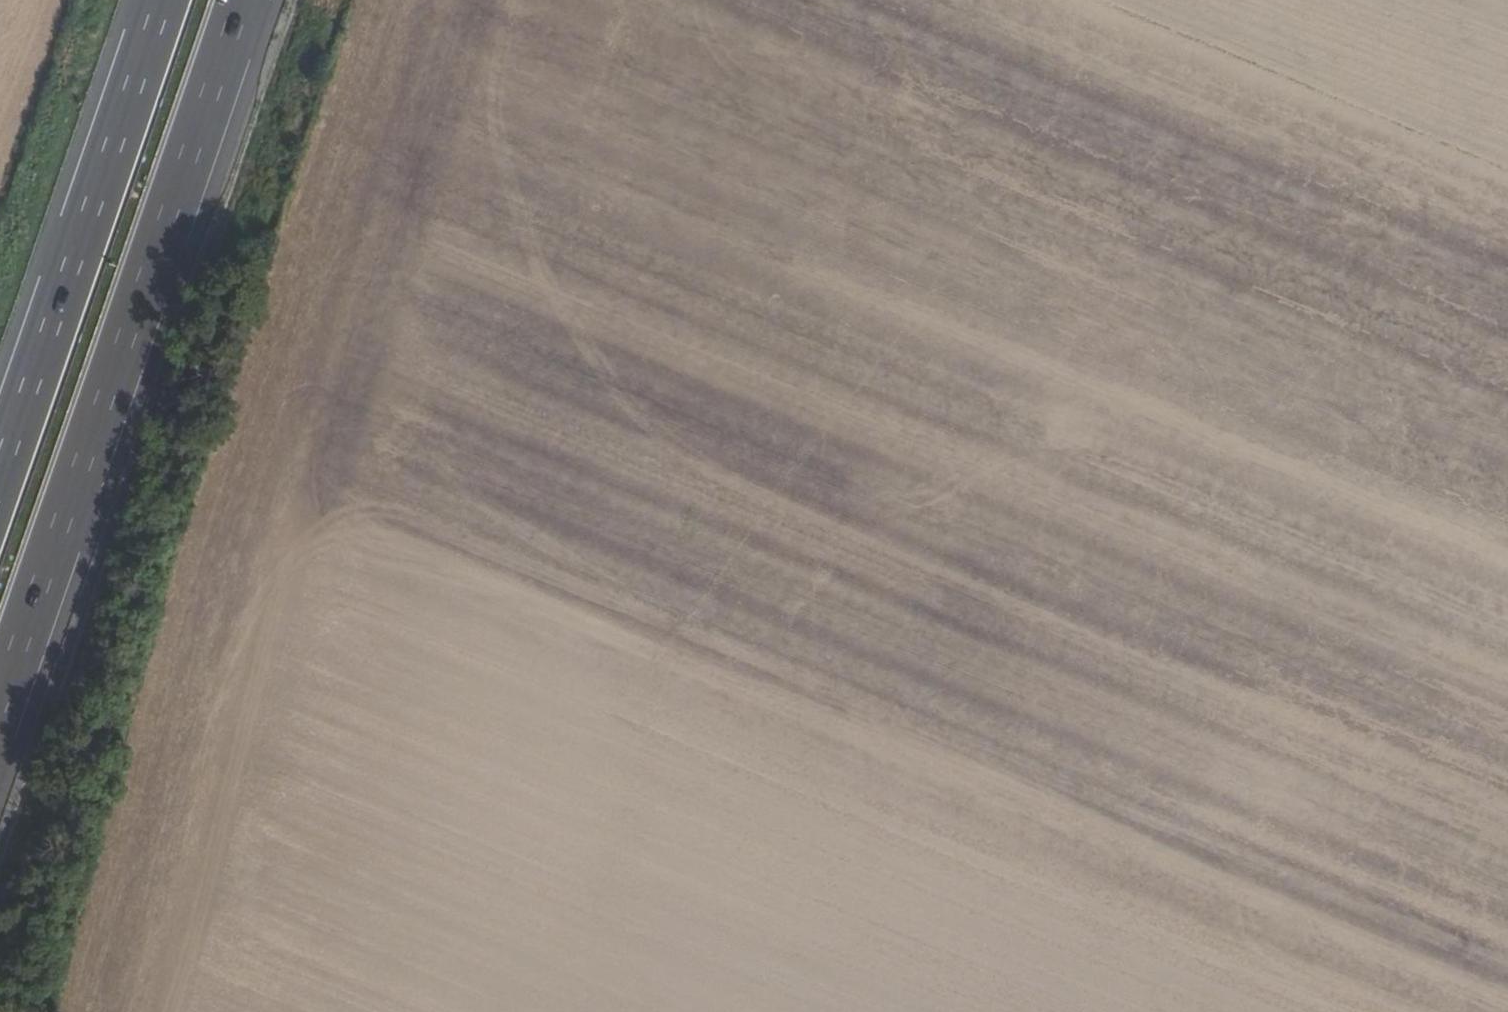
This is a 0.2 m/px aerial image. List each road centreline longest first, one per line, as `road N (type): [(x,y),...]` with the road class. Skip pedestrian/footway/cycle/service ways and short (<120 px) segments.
road 1 (motorway): [(0,710),(238,0)]
road 2 (motorway): [(159,0),(0,459)]

